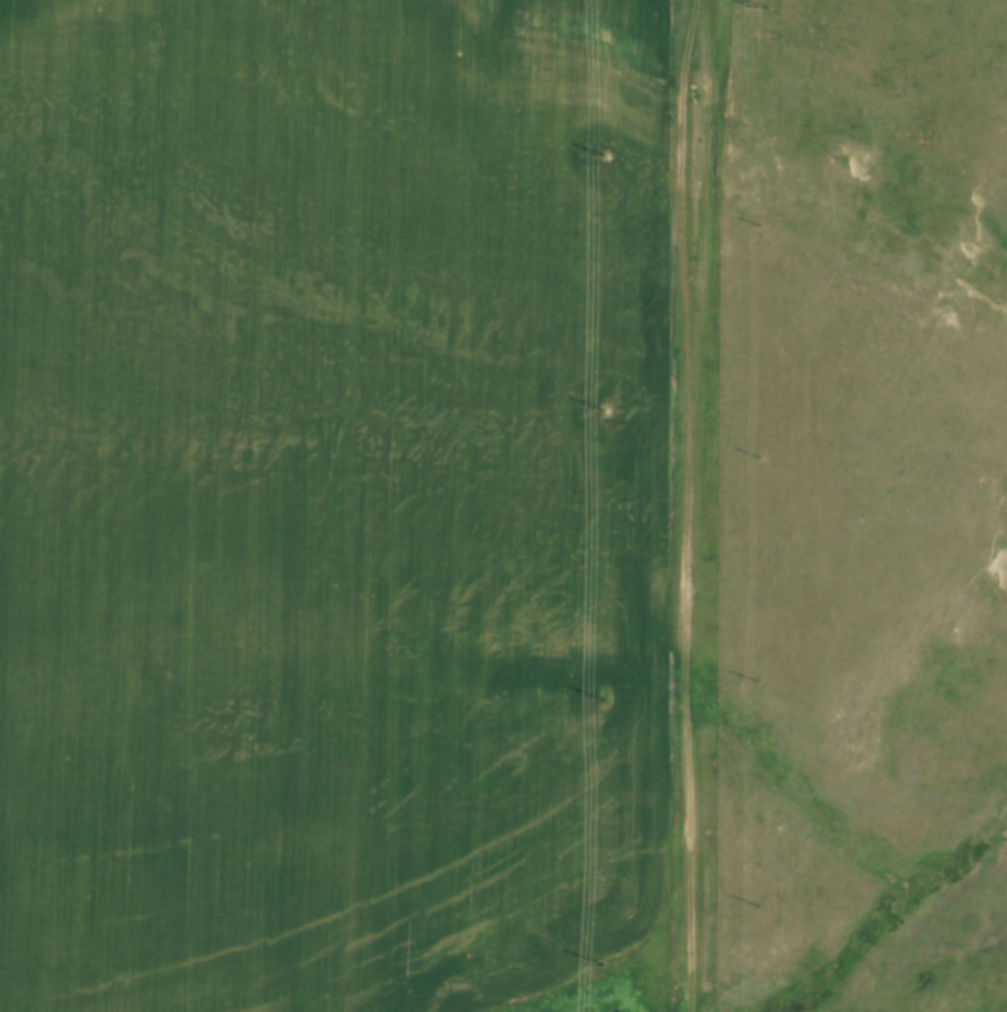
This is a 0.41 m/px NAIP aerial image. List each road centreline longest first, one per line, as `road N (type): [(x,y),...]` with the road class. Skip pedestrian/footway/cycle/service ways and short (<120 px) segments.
road 1 (track): [(700,0),(690,66),(693,1011)]

